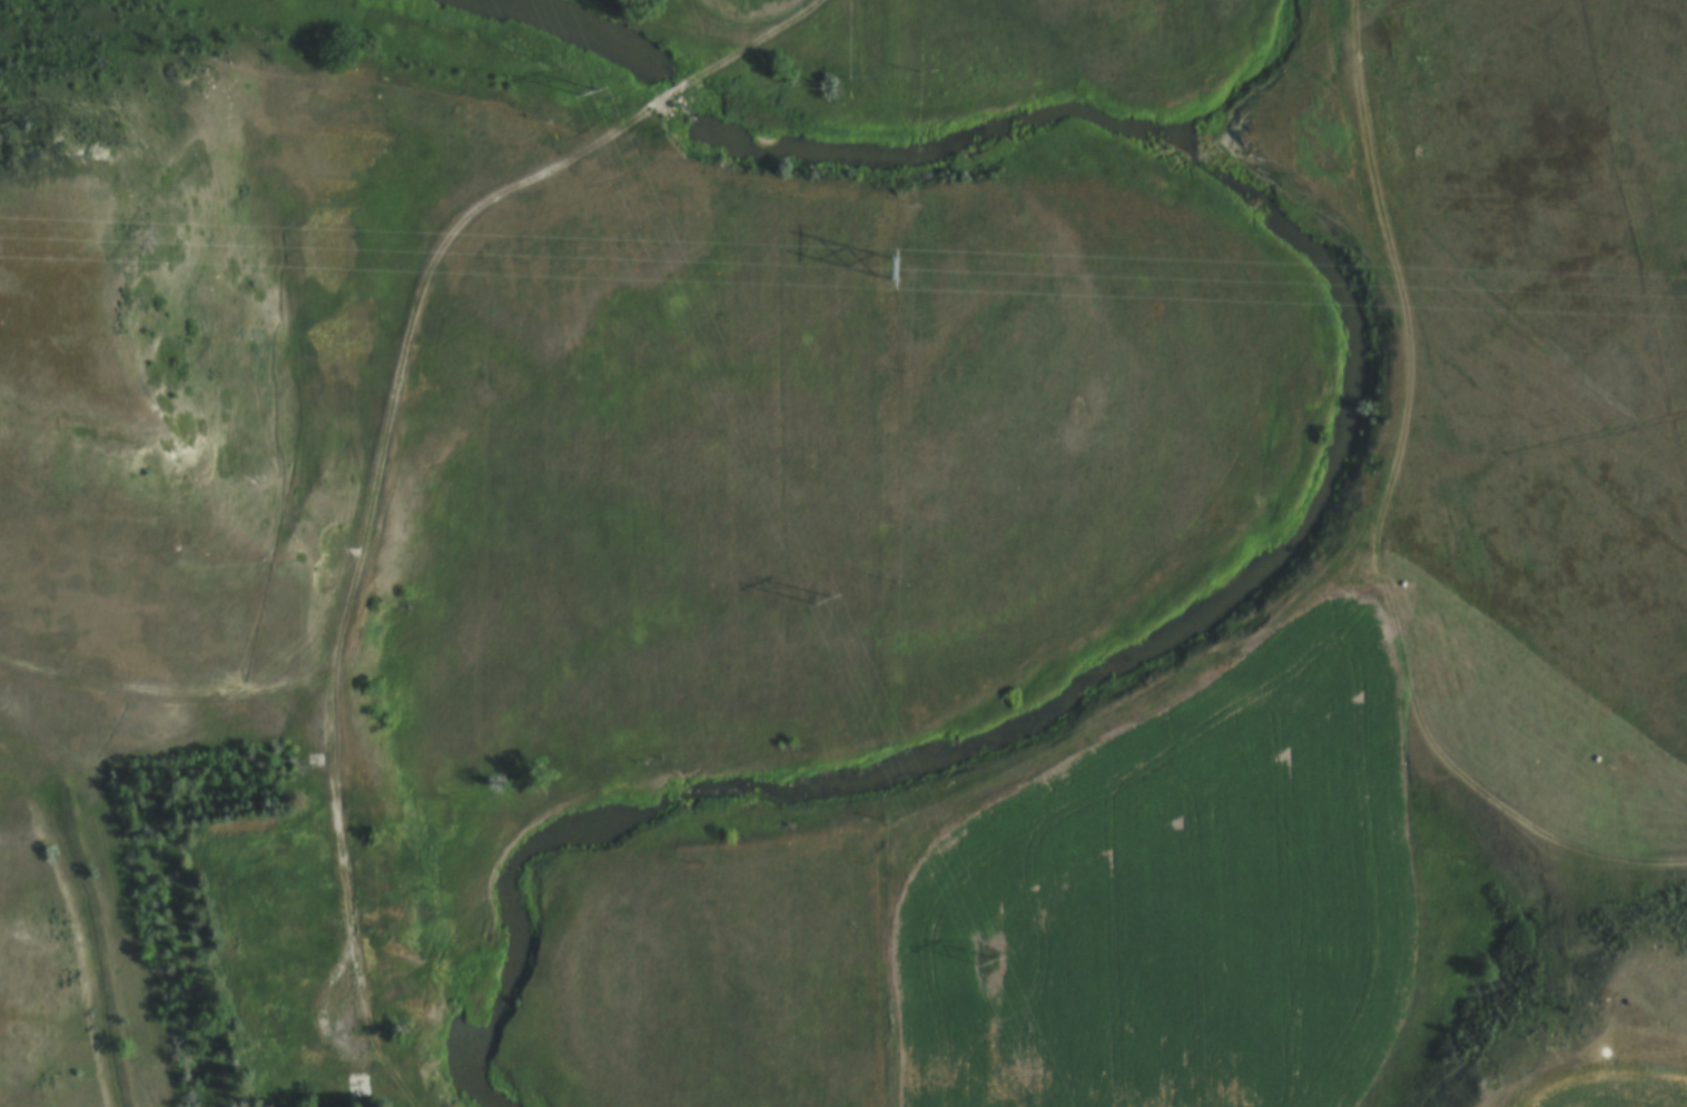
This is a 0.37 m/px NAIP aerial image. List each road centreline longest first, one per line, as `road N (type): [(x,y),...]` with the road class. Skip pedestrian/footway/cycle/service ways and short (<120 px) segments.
road 1 (track): [(820,0),(594,144),(494,194),(441,248),(412,313),(384,482),(348,606),(333,704),(337,830),(355,949)]
road 2 (track): [(1686,860),(1606,854),(1558,840),(1490,793),(1431,738),(1374,536),(1405,421),(1412,326),(1367,110),(1354,0)]
road 3 (track): [(336,978),(355,949),(368,1026),(367,1047),(355,1054),(323,1018),(336,978)]

